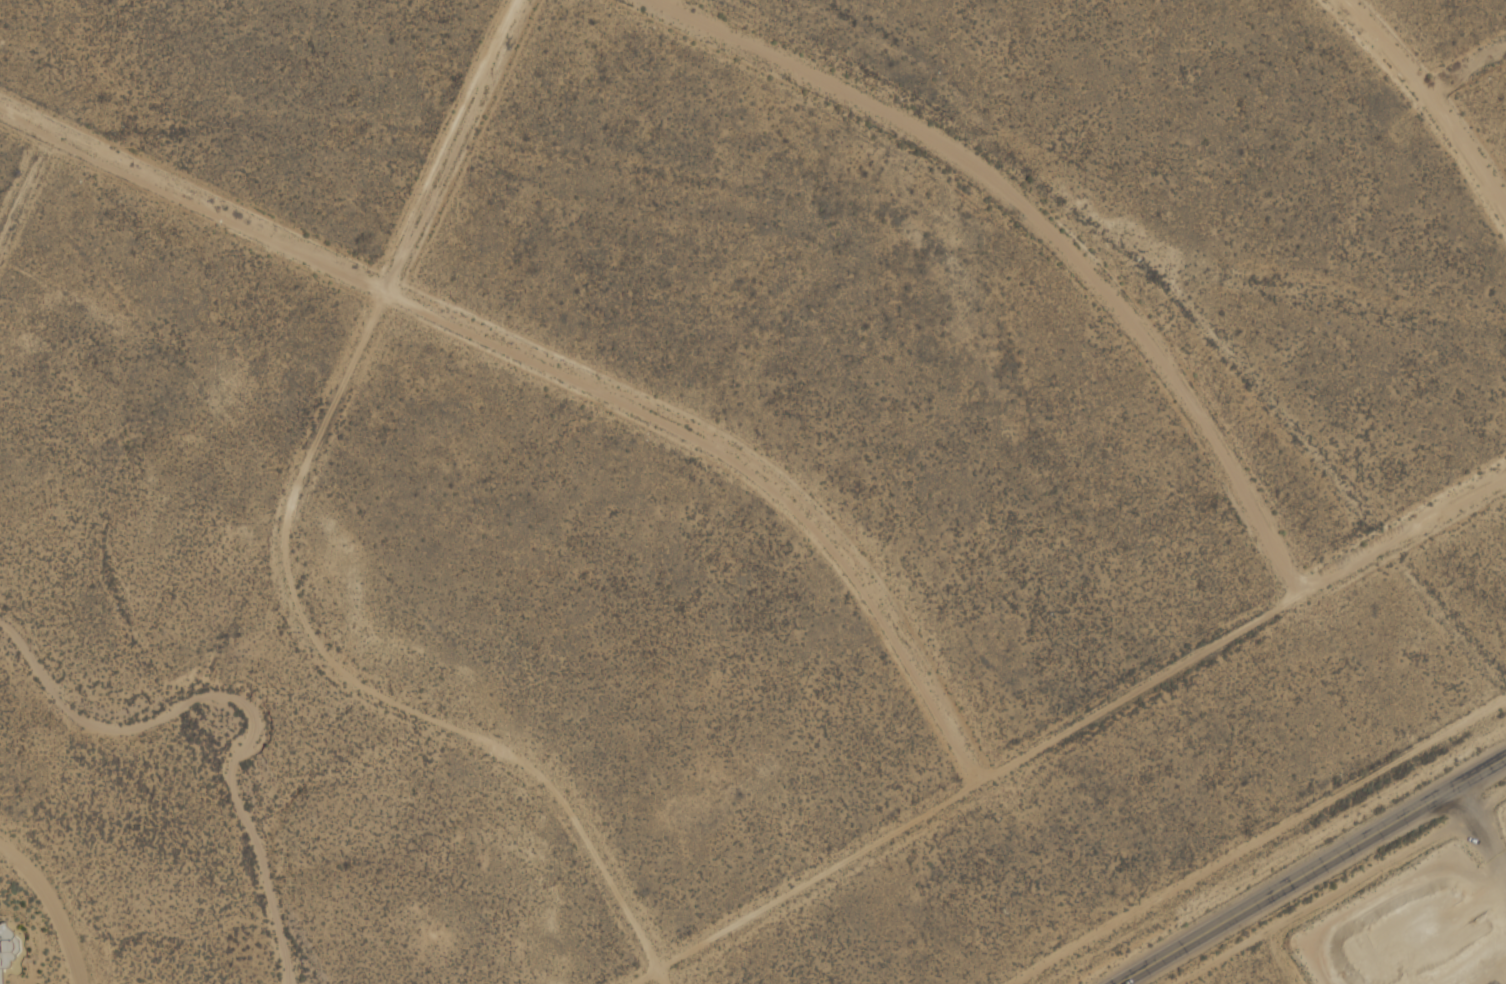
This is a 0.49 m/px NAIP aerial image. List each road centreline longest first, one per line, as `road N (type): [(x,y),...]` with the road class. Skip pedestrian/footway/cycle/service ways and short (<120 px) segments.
road 1 (track): [(991,771),(759,451),(388,288),(0,103)]
road 2 (track): [(670,983),(558,787),(511,754),(370,691),(309,626),(286,580),(286,525),(304,471),(522,0)]
road 3 (track): [(1505,471),(637,983)]
road 4 (residential): [(1306,586),(1084,267),(951,140),(665,0)]
road 5 (track): [(1505,696),(1018,983)]
road 6 (tertiary): [(1139,983),(1505,772)]
road 7 (track): [(1473,811),(1177,983)]
road 8 (track): [(1505,202),(1434,85),(1351,0)]
road 9 (residential): [(0,852),(32,872),(64,931),(74,983)]

